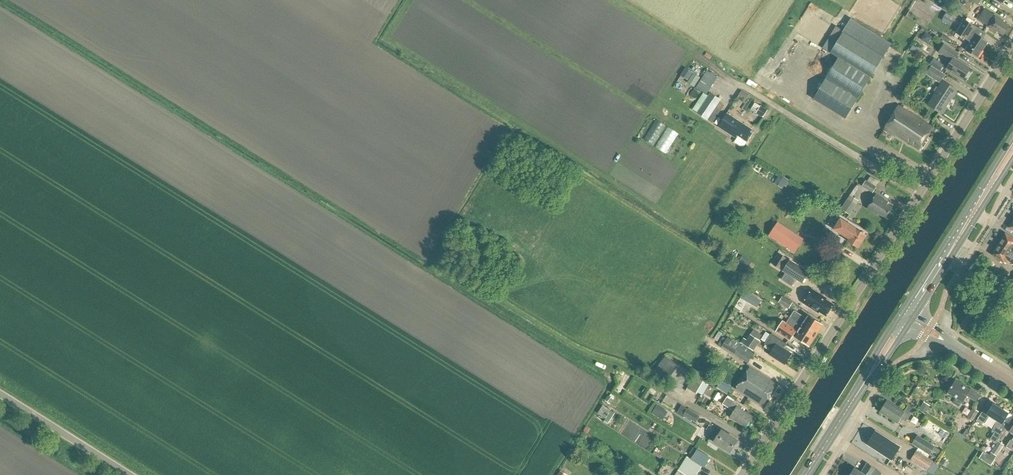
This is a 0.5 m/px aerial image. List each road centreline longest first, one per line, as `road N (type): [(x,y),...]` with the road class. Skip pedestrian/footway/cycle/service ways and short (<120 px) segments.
road 1 (unclassified): [(742,474),(1012,47)]
road 2 (track): [(919,195),(716,69)]
road 3 (primary): [(1012,138),(902,313)]
road 4 (primary): [(916,313),(1012,159)]
road 5 (unclassified): [(0,395),(128,474)]

